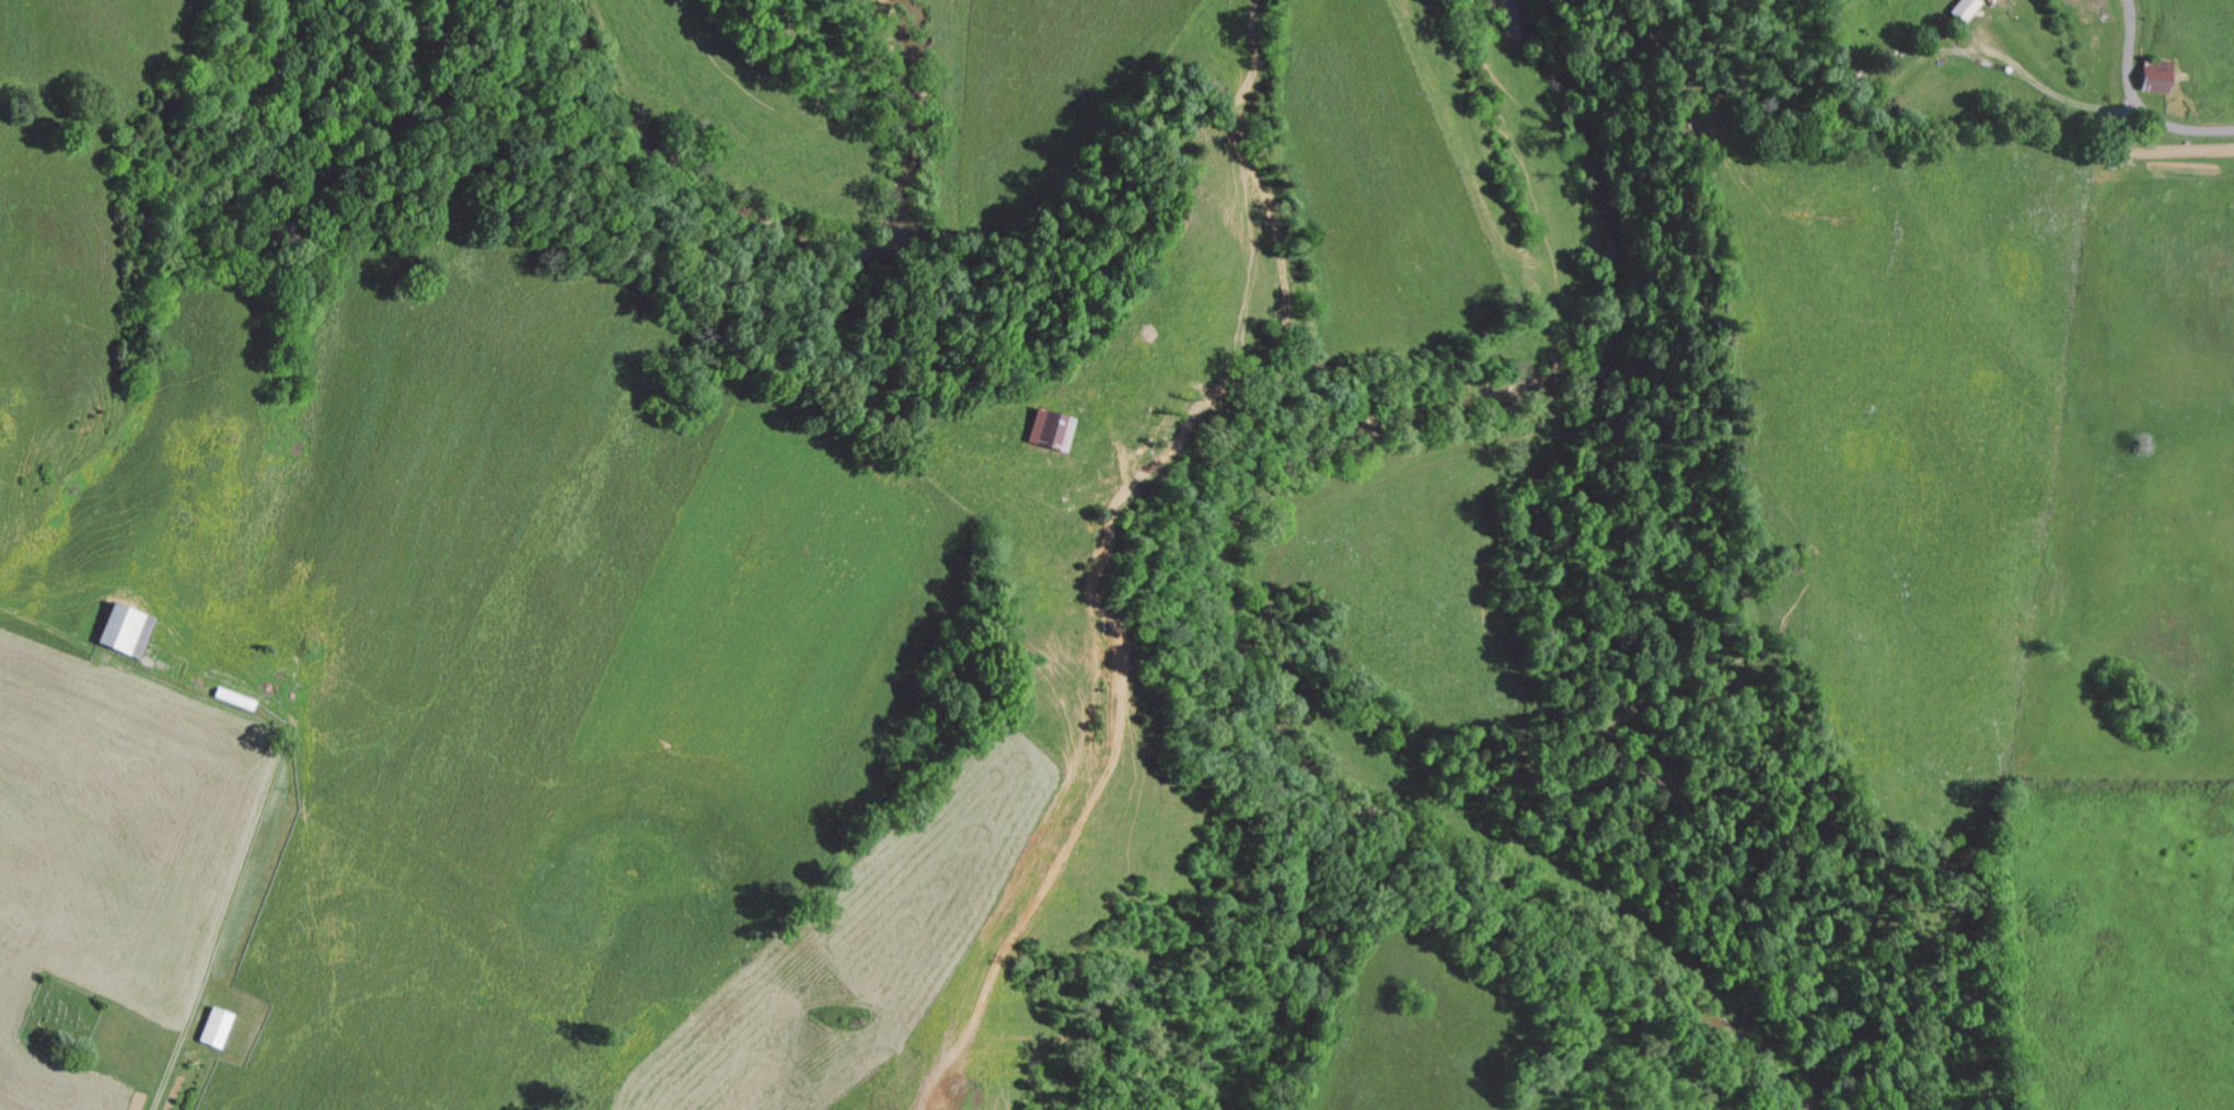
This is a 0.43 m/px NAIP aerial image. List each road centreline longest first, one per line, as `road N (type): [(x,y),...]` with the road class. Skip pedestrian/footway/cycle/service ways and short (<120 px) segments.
road 1 (residential): [(132,1109),(281,744),(271,714),(166,686)]
road 2 (residential): [(2233,129),(2185,127),(2146,111),(2130,78),(2129,0)]

